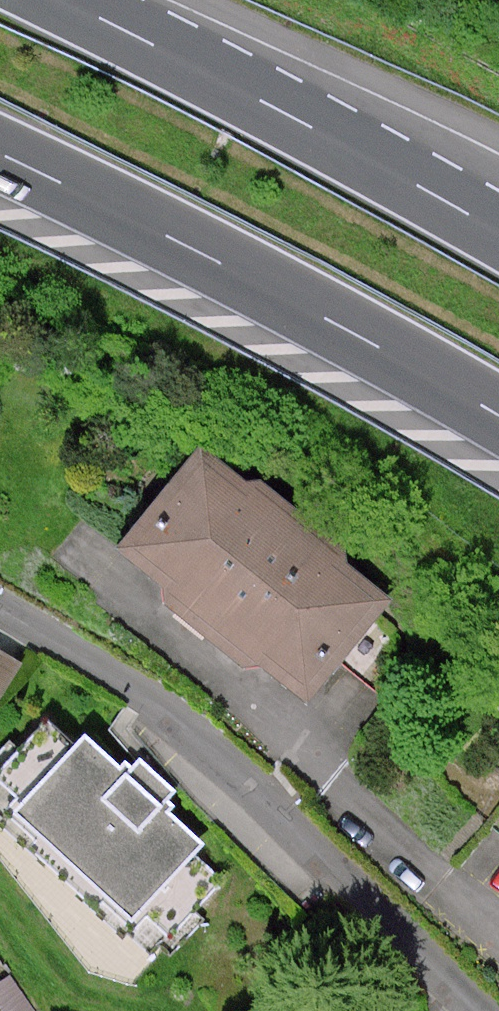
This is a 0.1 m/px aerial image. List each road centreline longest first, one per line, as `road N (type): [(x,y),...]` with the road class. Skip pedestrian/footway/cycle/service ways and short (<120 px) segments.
road 1 (residential): [(0,598),(196,725),(356,865),(491,1010)]
road 2 (residential): [(498,933),(78,540)]
road 3 (motorway): [(0,155),(300,305),(498,416)]
road 4 (motorway): [(498,229),(67,0)]

